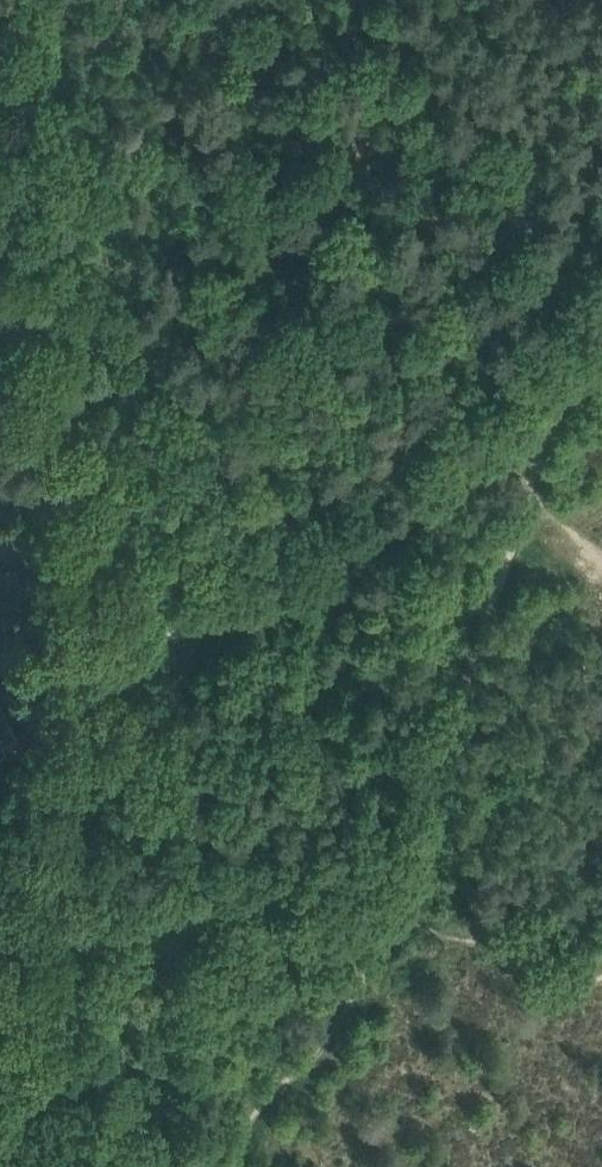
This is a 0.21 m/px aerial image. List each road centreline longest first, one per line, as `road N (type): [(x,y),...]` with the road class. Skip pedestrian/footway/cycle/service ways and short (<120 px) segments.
road 1 (unclassified): [(0,984),(78,766),(86,576),(0,312)]
road 2 (track): [(554,409),(321,581),(124,662),(85,668),(0,656)]
road 3 (track): [(41,882),(117,905),(236,915)]

